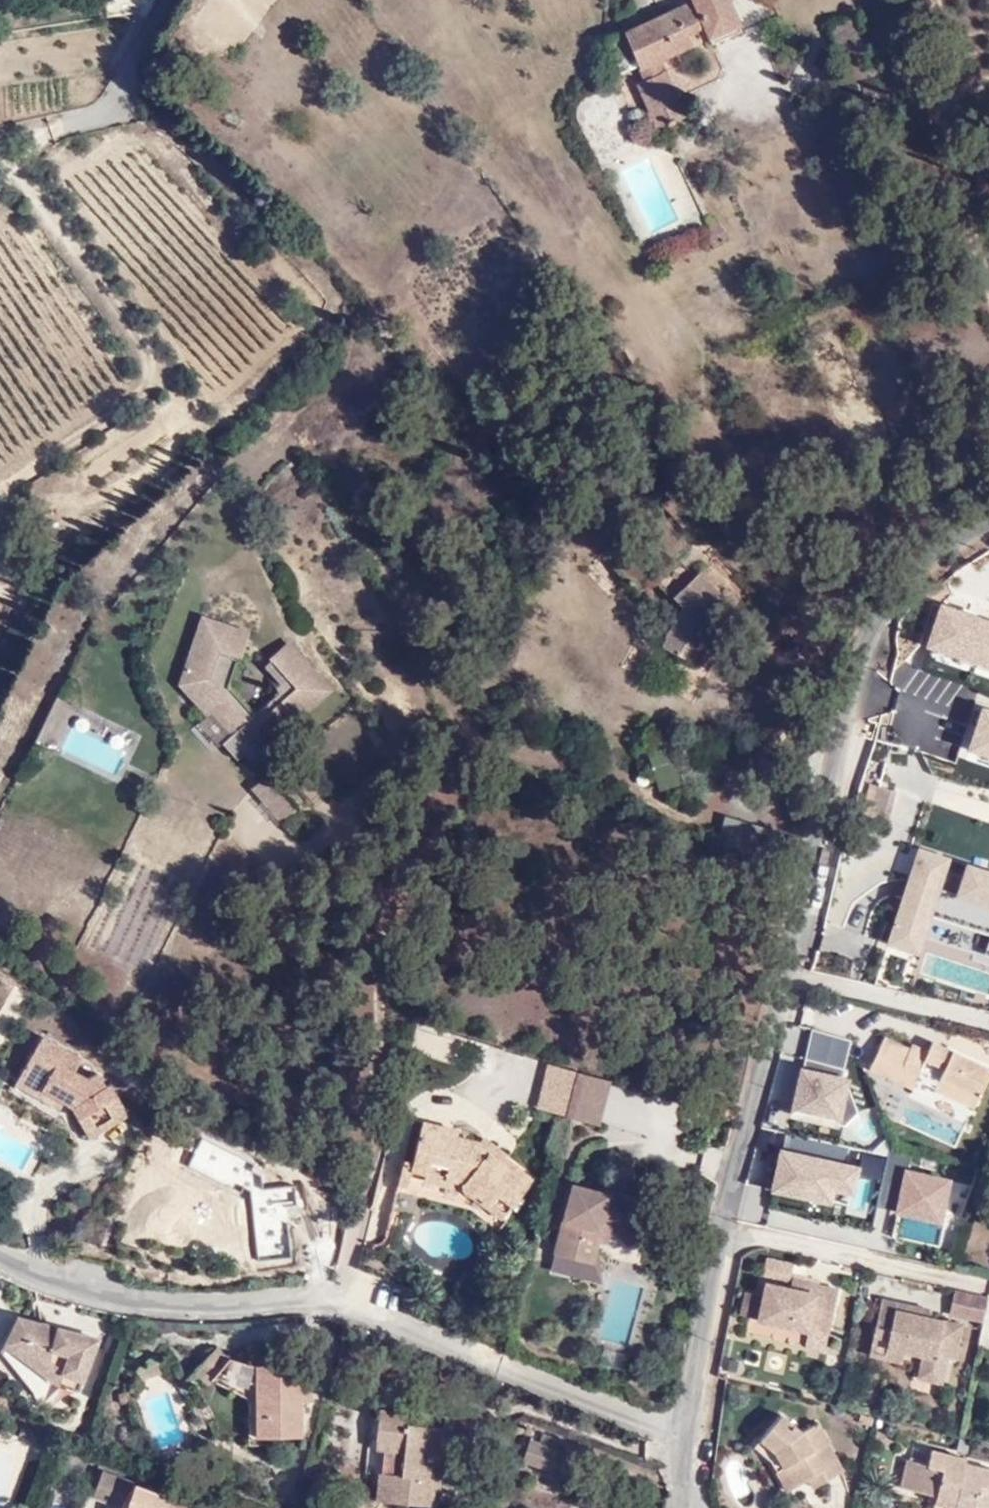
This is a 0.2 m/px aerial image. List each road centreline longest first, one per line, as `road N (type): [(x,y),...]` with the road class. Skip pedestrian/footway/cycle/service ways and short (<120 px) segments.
road 1 (residential): [(725,1233),(827,791),(855,627),(895,565),(988,509)]
road 2 (residential): [(689,1429),(523,1373),(411,1324),(362,1292),(226,1311),(100,1287),(0,1240)]
road 3 (residential): [(356,0),(303,56),(465,218)]
road 4 (residential): [(725,1233),(986,1289)]
road 5 (residential): [(167,0),(113,100),(68,123),(0,180)]
road 6 (residential): [(465,218),(579,313),(654,255)]
road 7 (residential): [(988,86),(941,96),(988,251)]
road 8 (residential): [(689,1429),(725,1233)]

